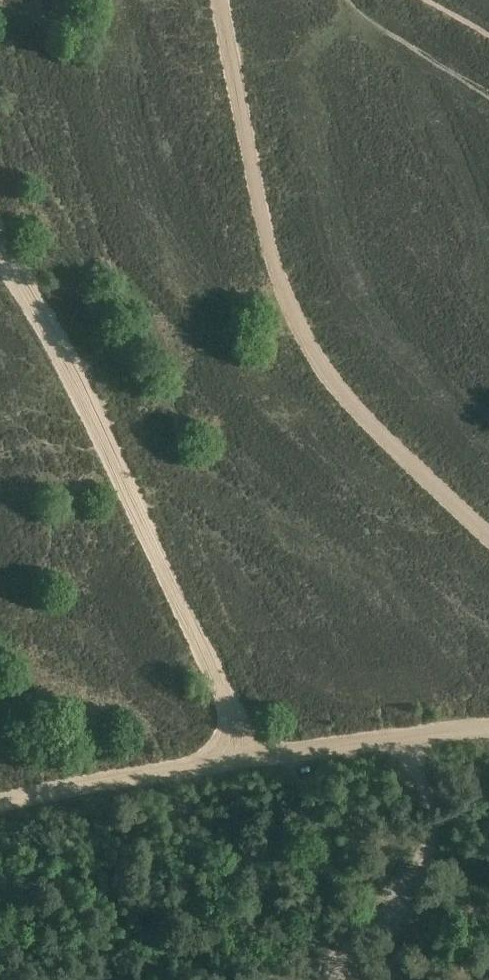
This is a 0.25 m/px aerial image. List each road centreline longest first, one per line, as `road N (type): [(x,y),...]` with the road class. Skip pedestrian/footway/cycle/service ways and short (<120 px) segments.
road 1 (track): [(221,0),(260,215),(285,302),(316,364),(488,543)]
road 2 (track): [(0,258),(255,758)]
road 3 (track): [(488,730),(255,758),(0,803)]
road 4 (track): [(272,979),(309,970),(344,943),(406,869),(476,809),(488,779)]

